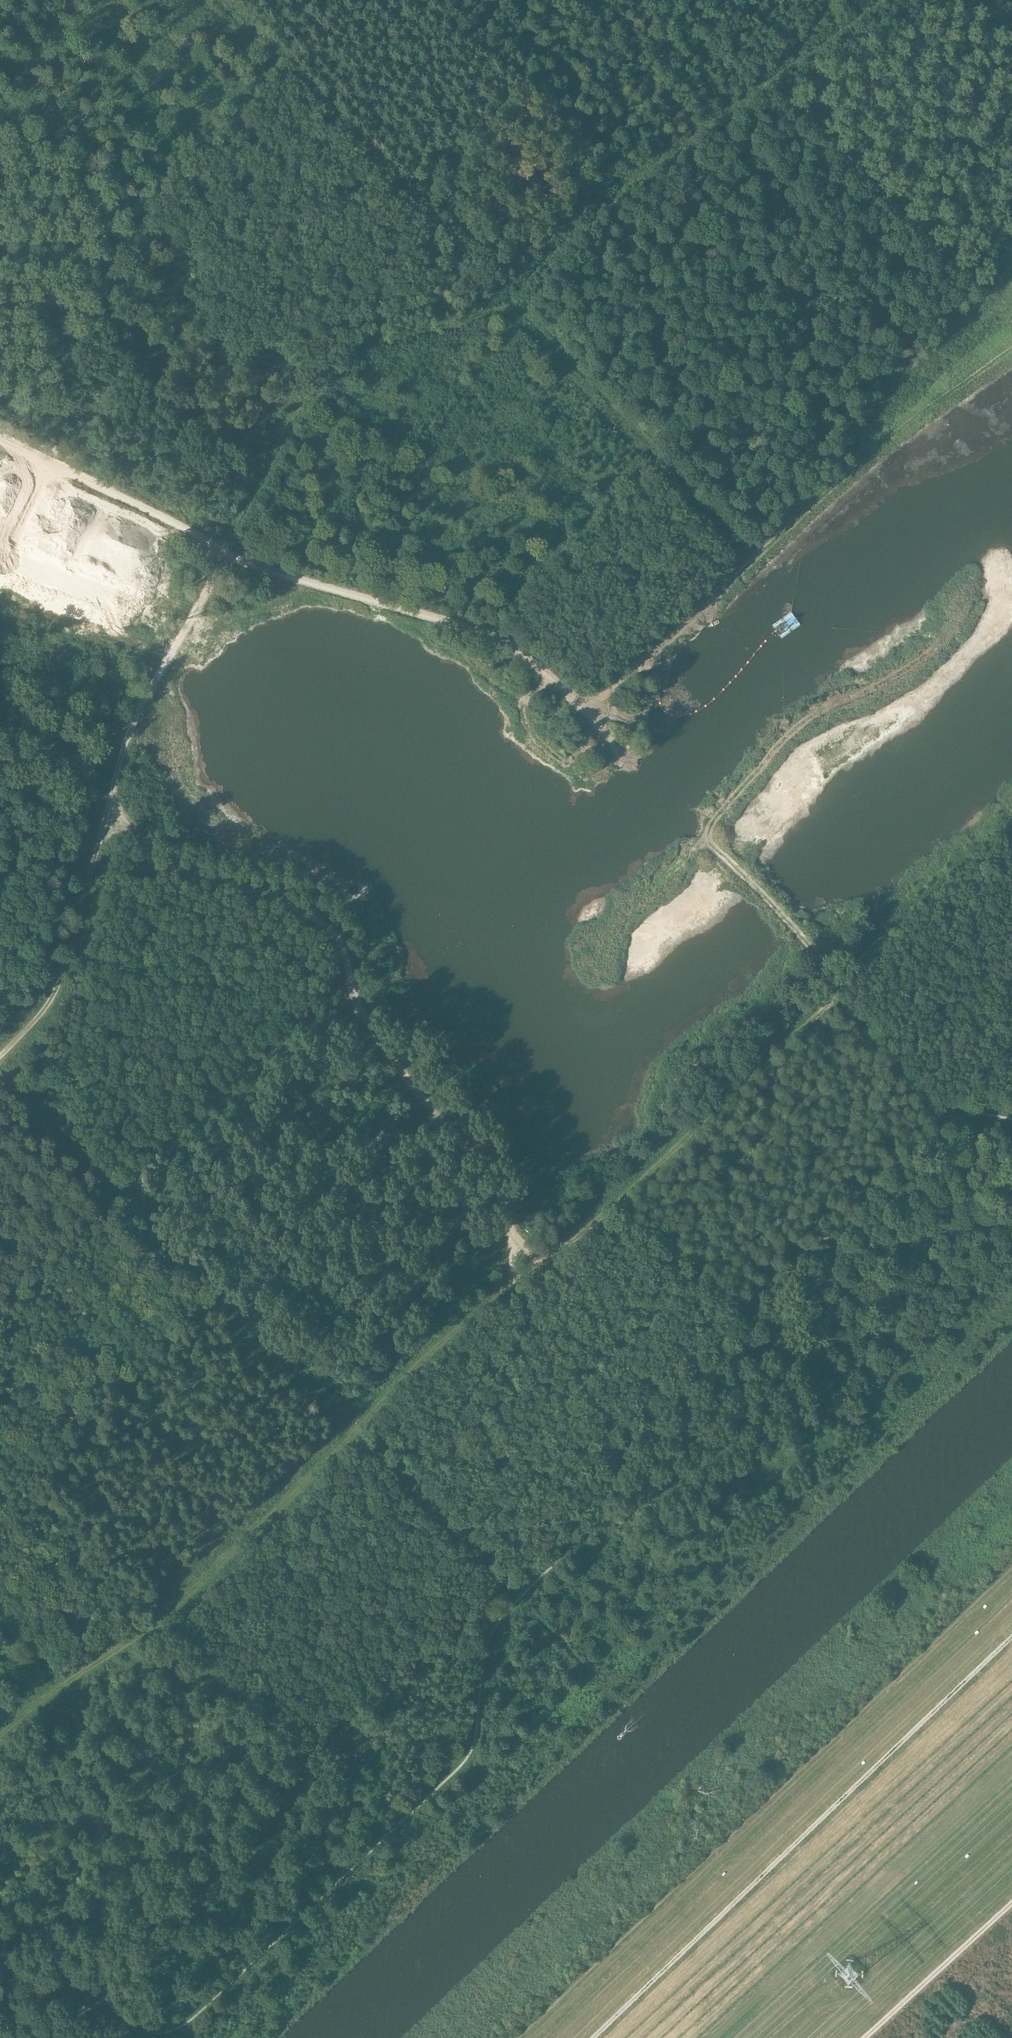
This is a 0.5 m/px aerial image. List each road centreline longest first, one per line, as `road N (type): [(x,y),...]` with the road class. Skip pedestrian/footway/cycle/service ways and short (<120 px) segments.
road 1 (track): [(891,0),(640,177),(560,245),(517,316),(396,339),(355,355),(306,409),(124,740),(63,985),(0,1058)]
road 2 (track): [(356,1441),(436,1354),(622,1200),(842,994)]
road 3 (track): [(0,441),(268,574),(444,620),(531,661),(587,717)]
road 4 (track): [(1011,274),(998,312),(896,399),(890,429),(587,717)]
road 5 (track): [(595,2037),(1011,1637)]
road 6 (track): [(356,1441),(202,1584),(0,1738)]
road 7 (track): [(715,850),(954,1116)]
road 8 (track): [(1011,1905),(867,2037)]

